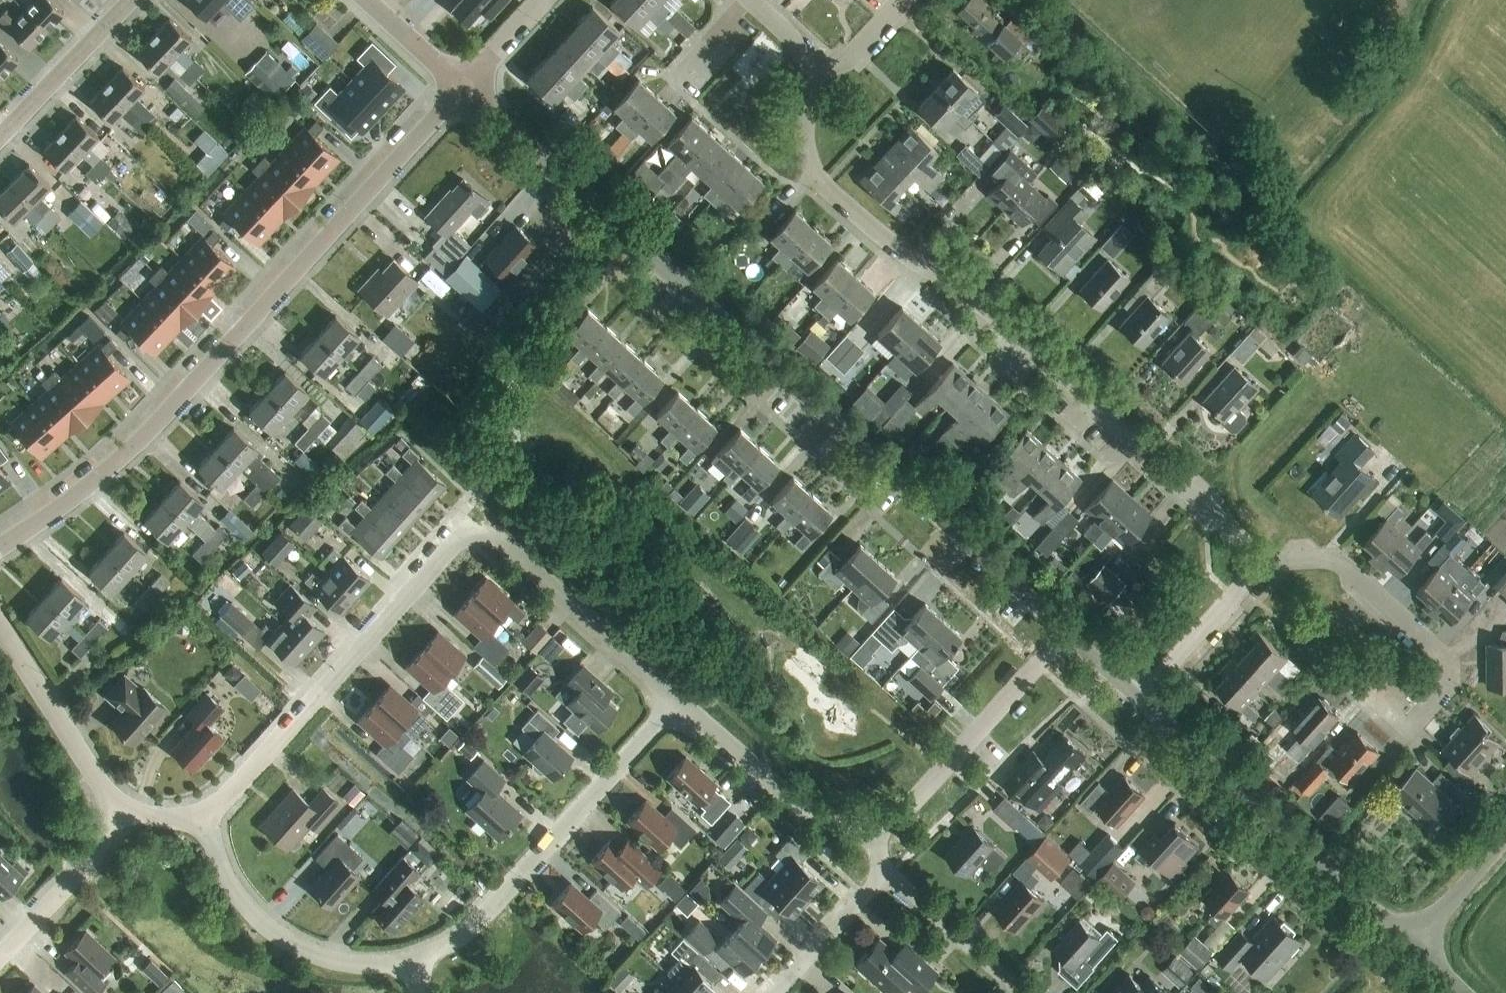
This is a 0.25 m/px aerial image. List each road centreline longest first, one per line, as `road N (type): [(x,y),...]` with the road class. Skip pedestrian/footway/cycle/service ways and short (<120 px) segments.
road 1 (residential): [(1065,635),(461,87)]
road 2 (residential): [(1264,570),(816,182),(794,123),(795,50)]
road 3 (residential): [(682,704),(495,539),(472,534),(203,815)]
road 4 (residential): [(461,87),(123,458),(0,551)]
road 5 (residential): [(1264,570),(1327,554),(1341,560),(1446,657),(1451,682),(1409,738),(1354,687)]
road 6 (residential): [(682,704),(492,913),(447,951),(415,966)]
road 7 (unclassified): [(1419,939),(1146,706)]
road 8 (residential): [(415,966),(357,967),(268,934),(234,897),(203,815)]
road 9 (residential): [(1065,635),(903,809),(873,826)]
road 10 (residential): [(873,826),(837,825),(800,811),(682,704)]
road 11 (residential): [(117,806),(0,621)]
road 12 (residential): [(0,138),(135,0)]
road 13 (residential): [(0,954),(94,854),(117,806)]
road 14 (residential): [(1146,706),(1264,570)]
road 15 (residential): [(1013,992),(882,875)]
road 16 (residential): [(778,992),(882,875)]
road 17 (residential): [(906,0),(869,46),(839,61),(795,50)]
road 18 (residential): [(461,87),(366,0)]
road 19 (unclassified): [(1419,939),(1505,845)]

